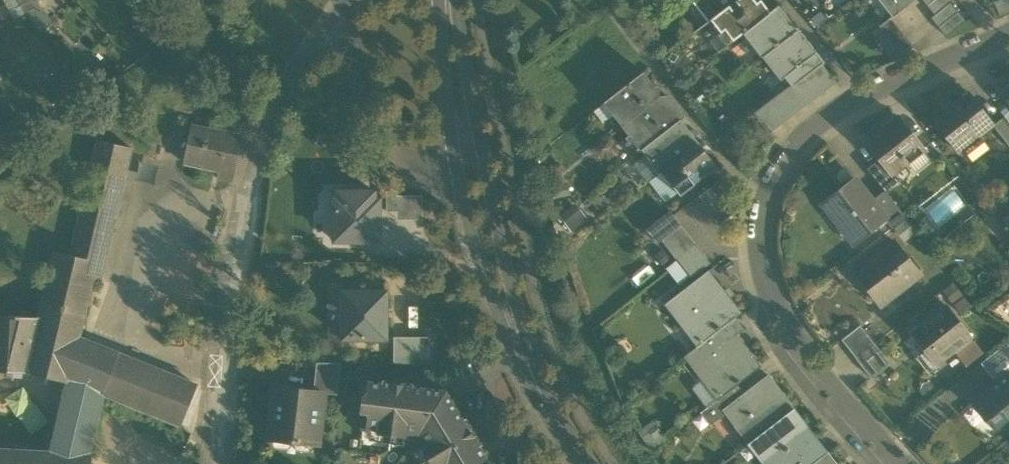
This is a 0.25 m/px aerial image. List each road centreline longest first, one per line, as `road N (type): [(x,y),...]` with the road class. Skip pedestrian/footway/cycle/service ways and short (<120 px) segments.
road 1 (residential): [(1008,34),(857,98),(791,146),(762,203),(759,268),(796,350),(899,463)]
road 2 (residential): [(222,463),(238,279),(262,129),(354,0)]
road 3 (tertiary): [(589,463),(522,351),(506,303),(472,168),(450,0)]

